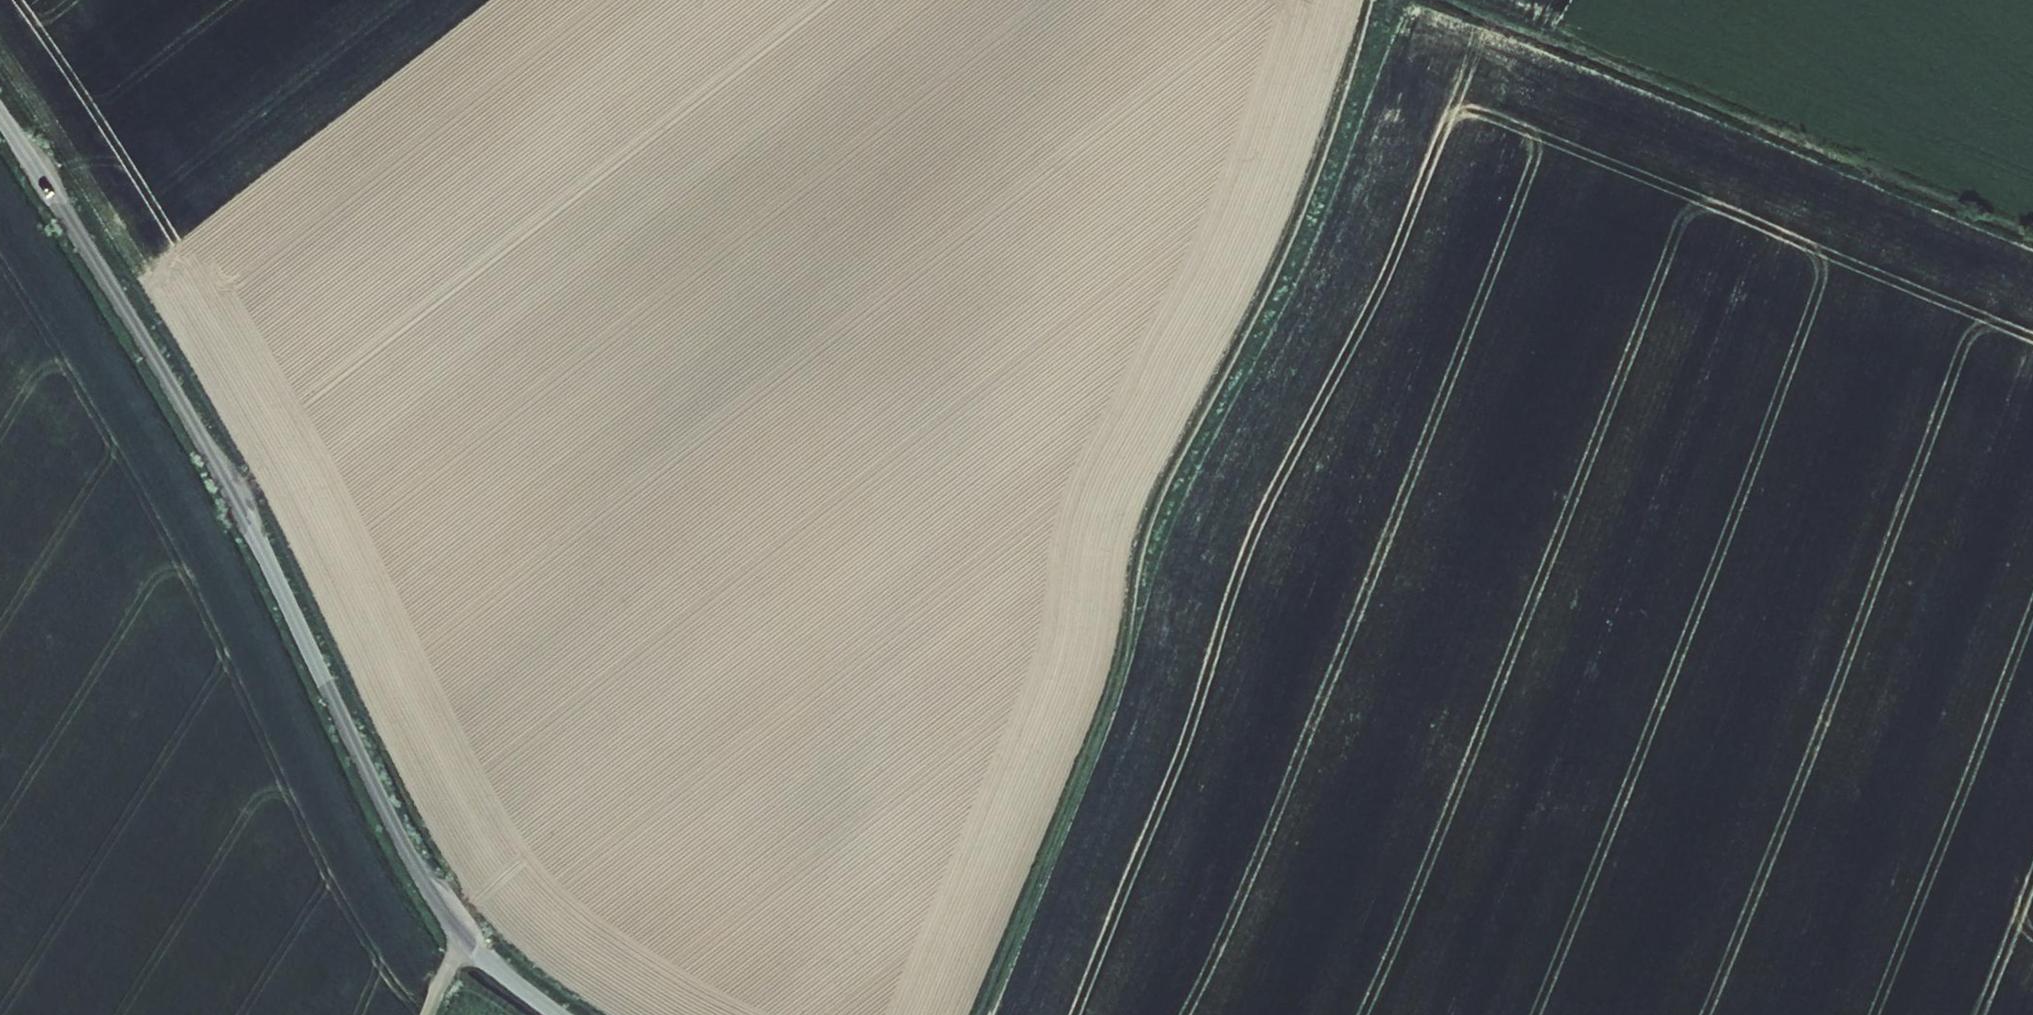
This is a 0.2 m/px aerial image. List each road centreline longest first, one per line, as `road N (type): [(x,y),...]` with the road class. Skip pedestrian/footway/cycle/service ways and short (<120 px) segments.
road 1 (unclassified): [(461,933),(379,802),(221,479),(0,116)]
road 2 (unclassified): [(557,1014),(461,933)]

